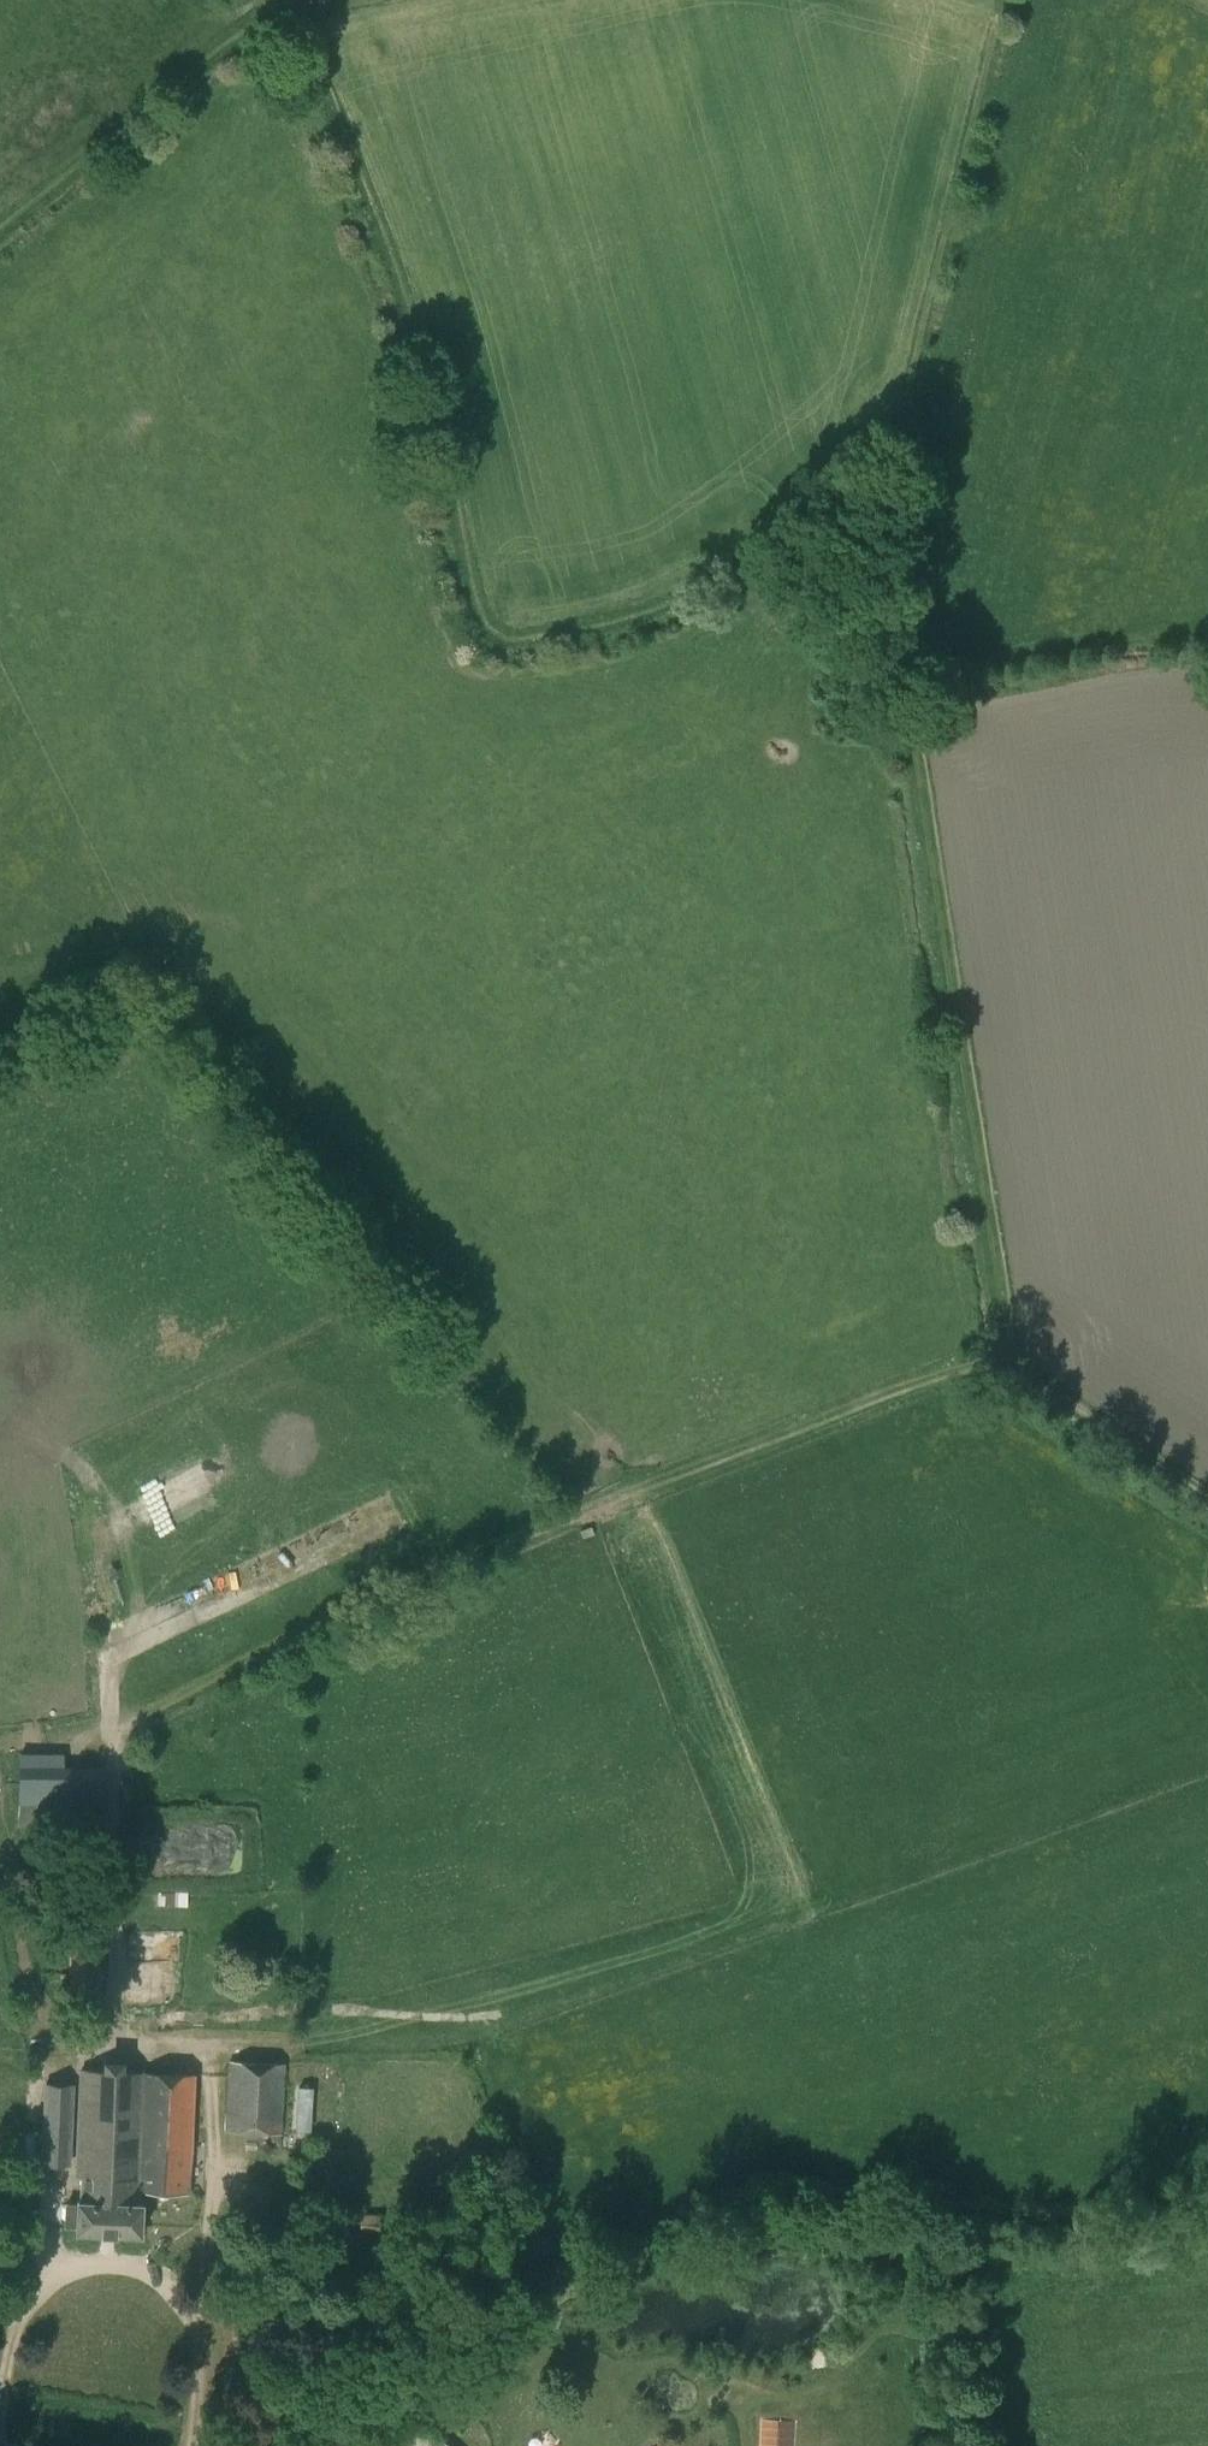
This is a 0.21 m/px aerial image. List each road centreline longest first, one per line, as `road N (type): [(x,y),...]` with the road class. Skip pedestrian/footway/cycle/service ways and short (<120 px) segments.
road 1 (track): [(1008,1358),(649,1483),(306,1631),(158,1708)]
road 2 (track): [(1207,1496),(1008,1358)]

